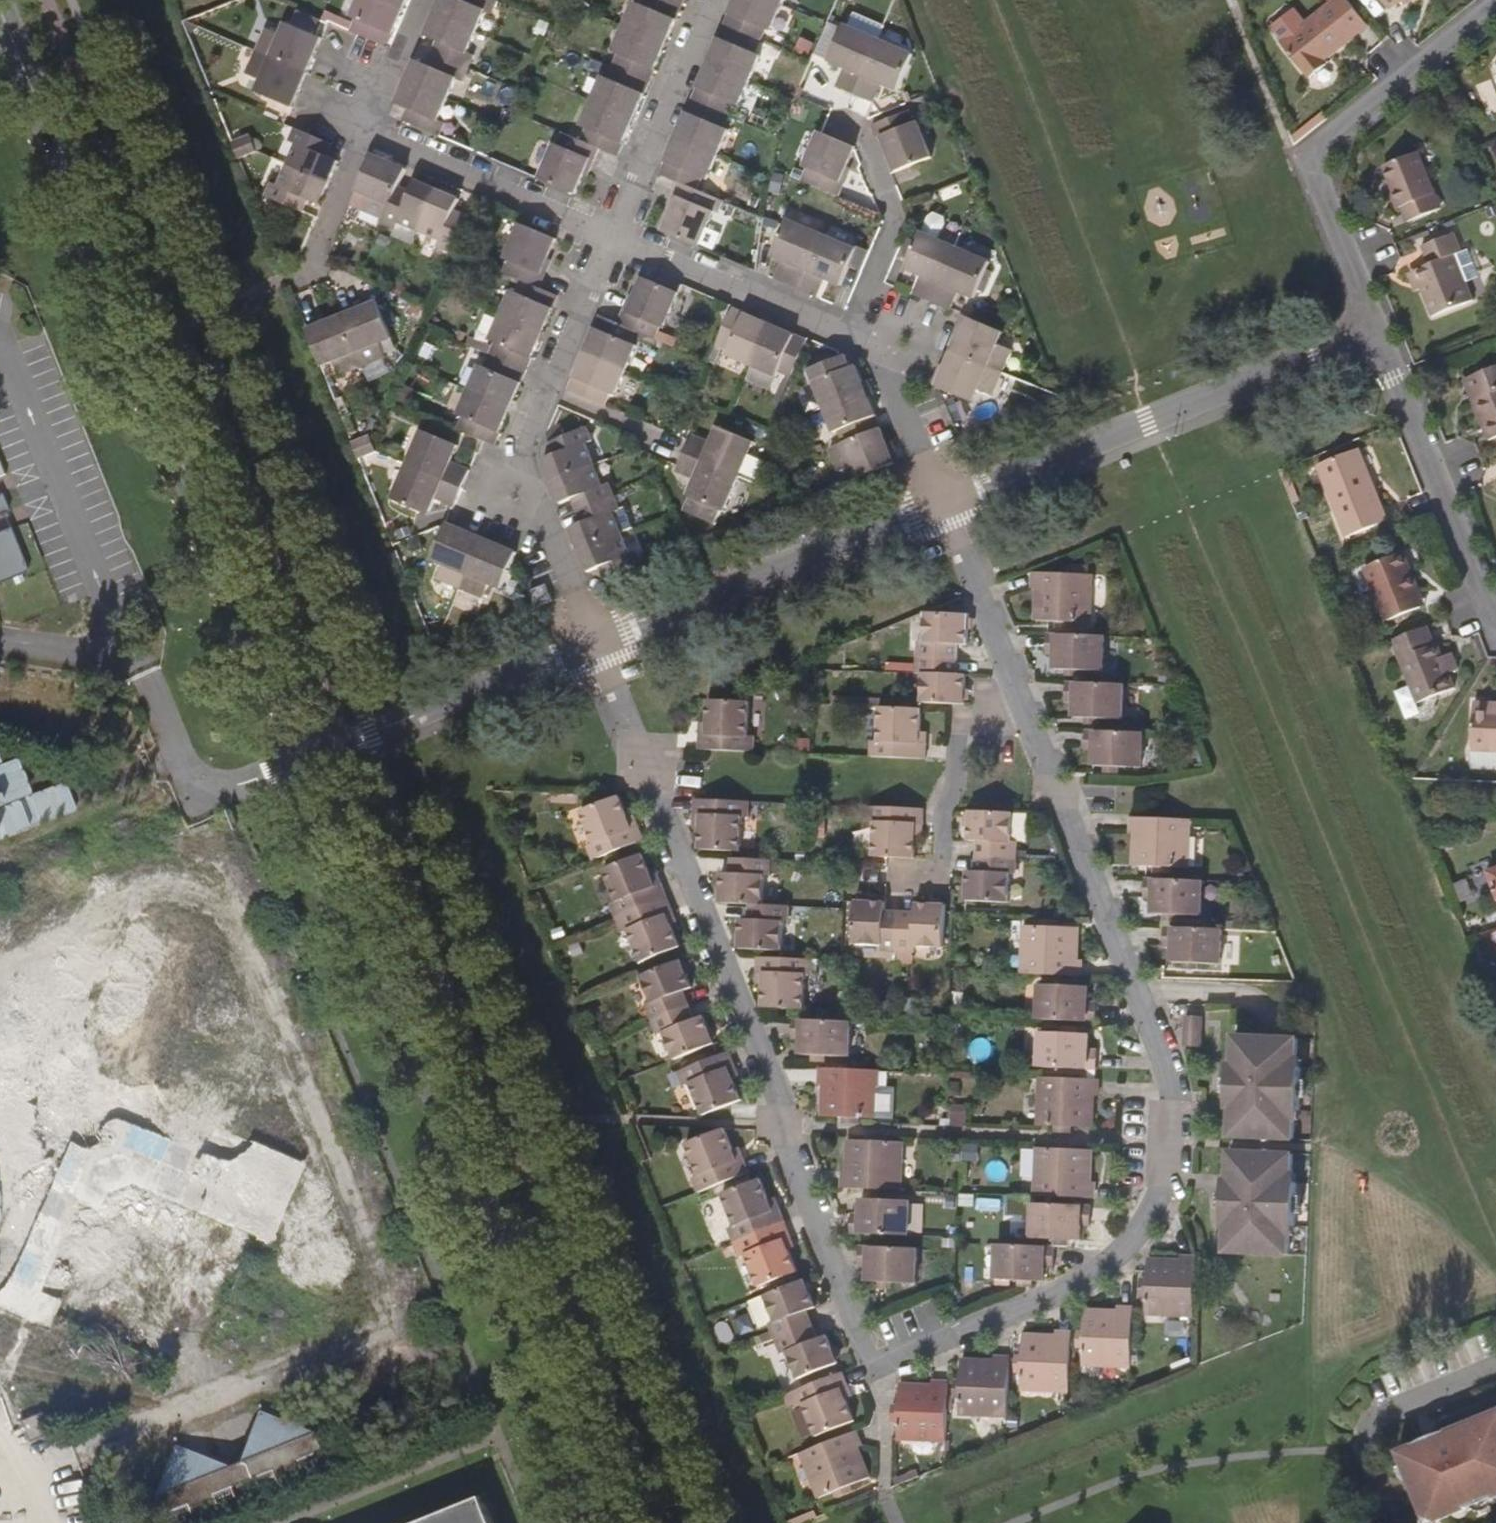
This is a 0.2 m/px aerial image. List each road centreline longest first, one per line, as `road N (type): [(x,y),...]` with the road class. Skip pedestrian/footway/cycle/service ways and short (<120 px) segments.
road 1 (residential): [(1016,691),(1172,1082),(1171,1138),(1136,1222),(1097,1268),(1057,1293),(875,1365),(601,644)]
road 2 (tertiary): [(303,762),(610,1522)]
road 3 (tertiary): [(0,14),(303,762)]
road 4 (residential): [(940,503),(1371,334)]
road 5 (residential): [(601,644),(517,447),(608,235)]
road 6 (residential): [(1371,334),(1301,160),(1495,6)]
road 7 (residential): [(601,644),(940,503)]
road 8 (residential): [(303,762),(601,644)]
road 9 (residential): [(1495,636),(1389,380)]
road 10 (residential): [(608,235),(365,127)]
road 11 (residential): [(608,235),(848,332)]
road 12 (residential): [(608,235),(708,0)]
road 13 (residential): [(914,874),(941,862),(962,720),(1016,691)]
road 14 (residential): [(848,332),(883,346),(940,503)]
road 15 (residential): [(940,503),(1016,691)]
road 16 (residential): [(867,142),(892,231),(848,332)]
road 17 (residential): [(314,264),(365,127)]
road 18 (residential): [(365,127),(423,0)]
road 19 (residential): [(1382,1424),(1495,1380)]

